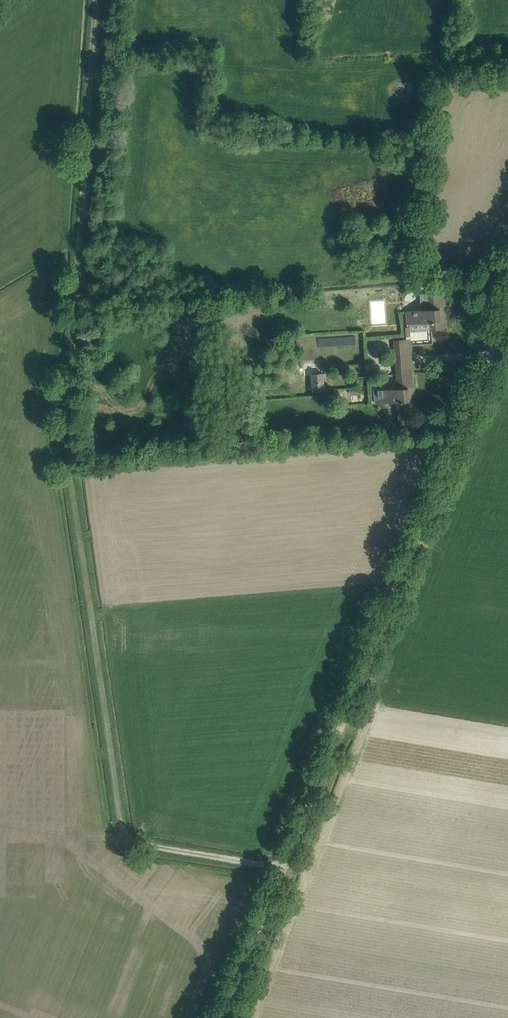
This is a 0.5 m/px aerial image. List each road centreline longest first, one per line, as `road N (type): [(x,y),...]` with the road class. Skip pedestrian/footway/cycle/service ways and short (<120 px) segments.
road 1 (track): [(284,868),(137,843),(120,821),(66,437),(97,0)]
road 2 (track): [(507,310),(224,1017)]

